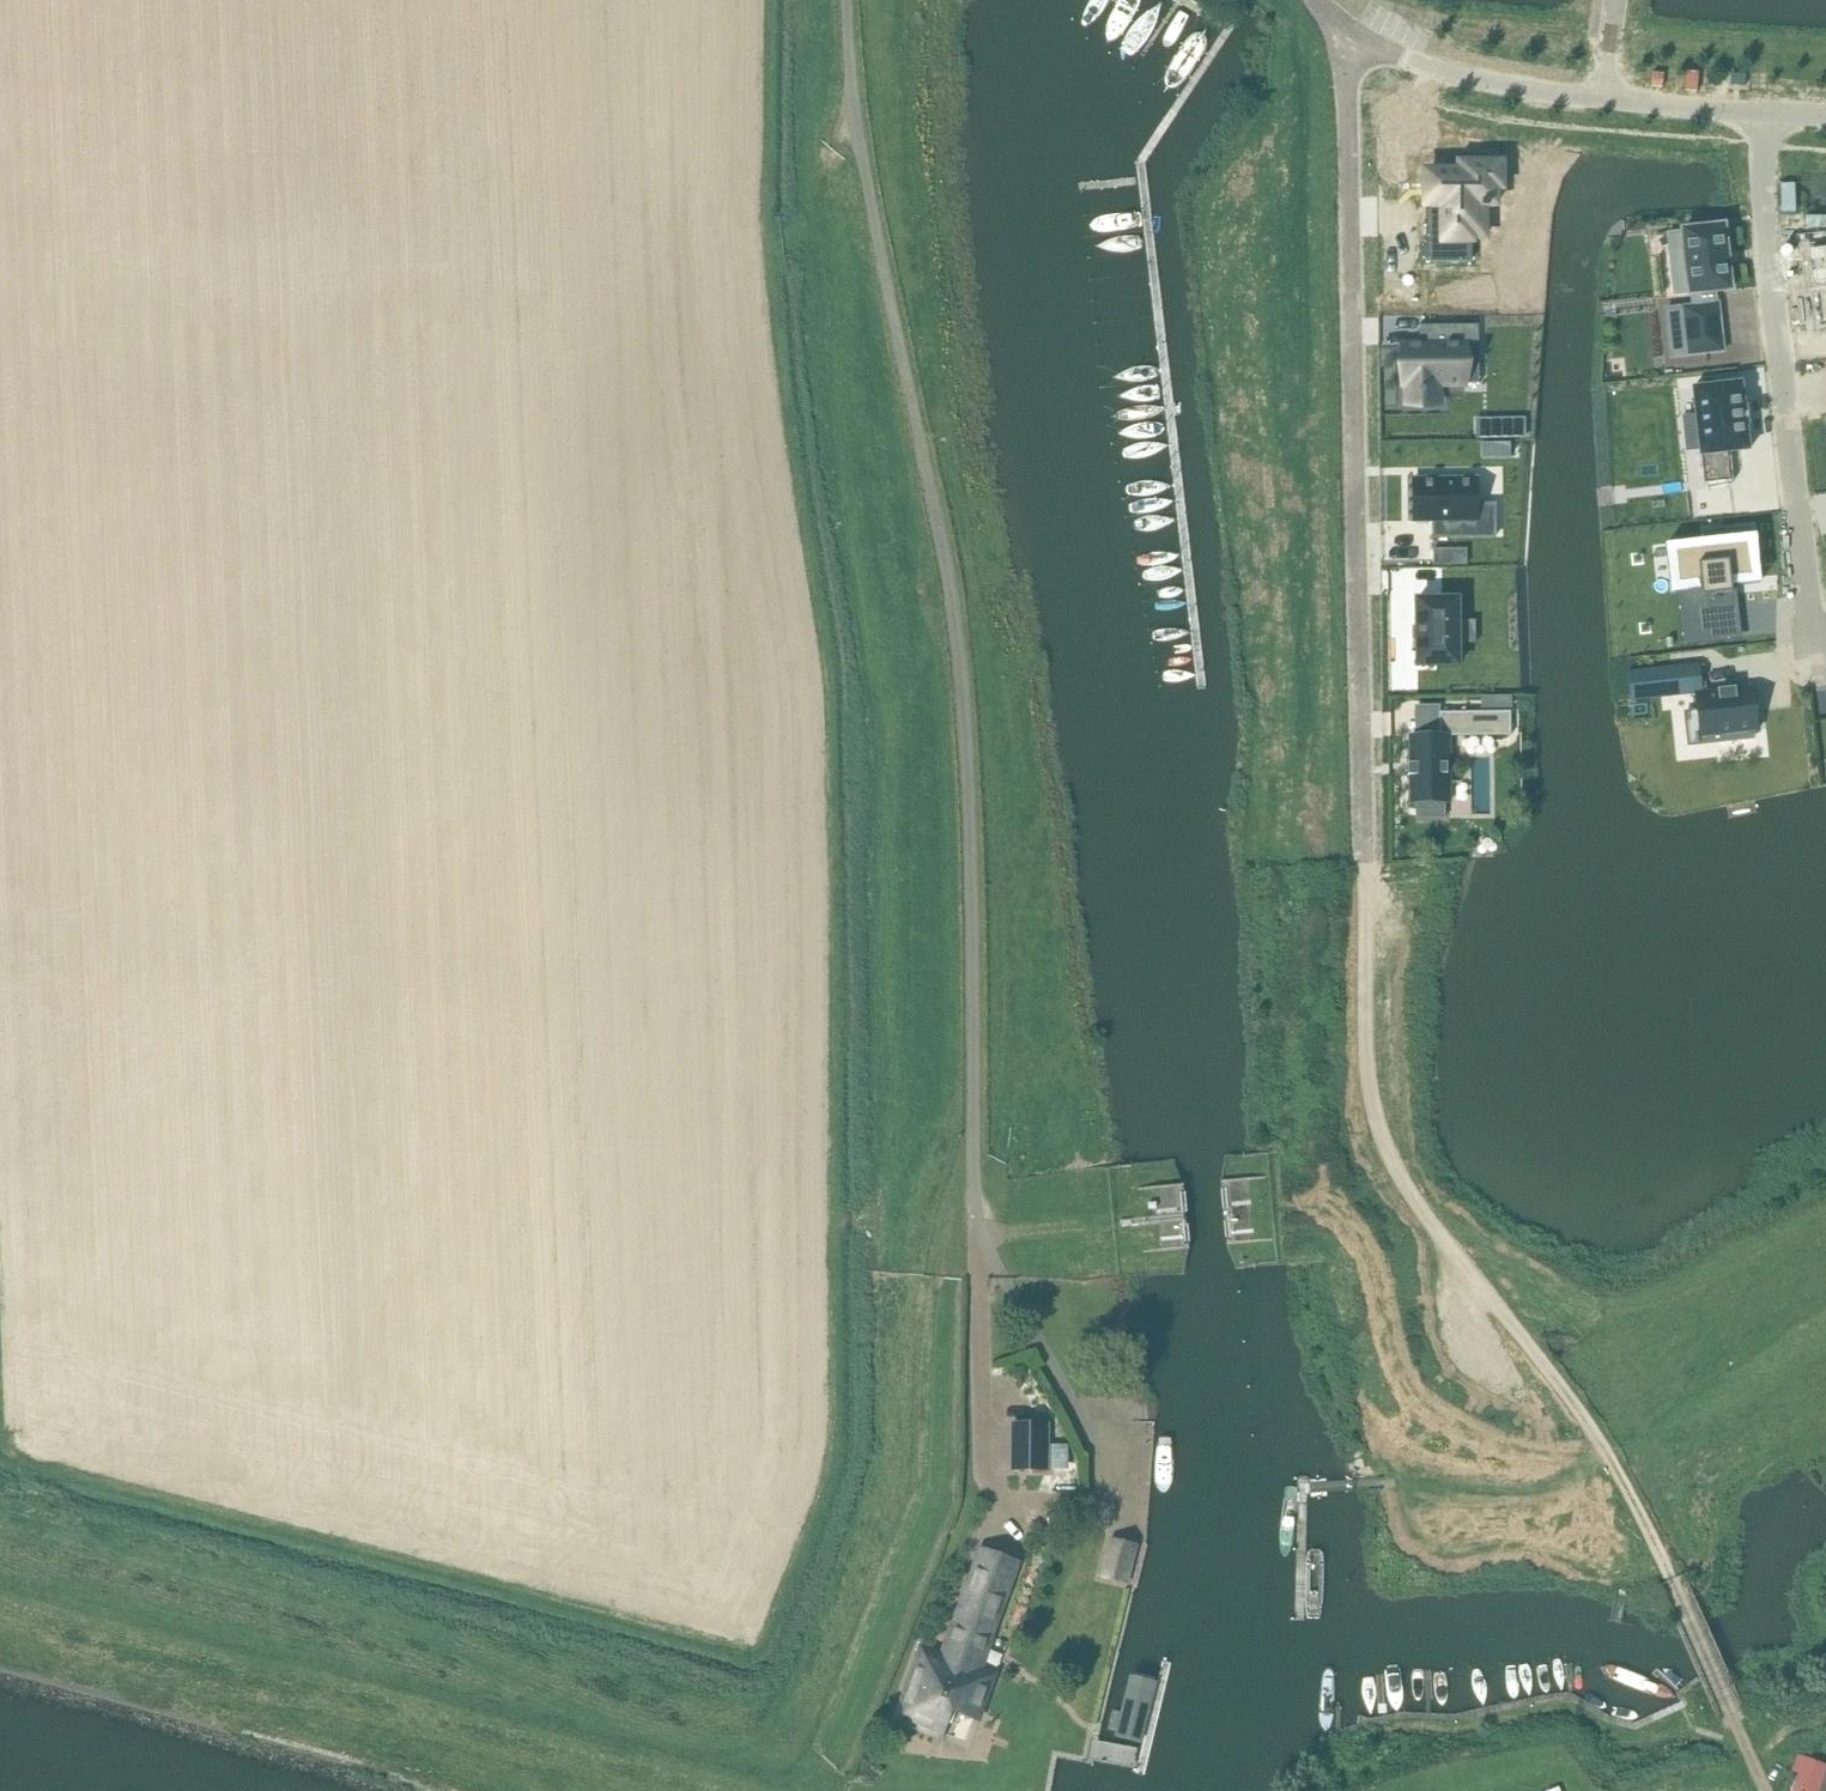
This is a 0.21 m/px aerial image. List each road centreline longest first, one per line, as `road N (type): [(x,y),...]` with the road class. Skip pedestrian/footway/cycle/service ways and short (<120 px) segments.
road 1 (unclassified): [(971,1172),(957,629),(855,126),(842,0)]
road 2 (residential): [(1359,867),(1339,32)]
road 3 (track): [(1646,1529),(1592,1433),(1388,1150),(1366,1074),(1359,867)]
road 4 (residential): [(1817,664),(1769,253),(1765,114)]
road 5 (residential): [(1339,32),(1469,79),(1603,100)]
road 6 (track): [(1597,1357),(1638,1312),(1825,1219)]
road 7 (track): [(1605,1453),(1825,1304)]
road 8 (track): [(1731,1717),(1646,1529)]
road 9 (track): [(1504,1312),(1576,1330),(1645,1426)]
road 10 (residential): [(1603,100),(1765,114)]

